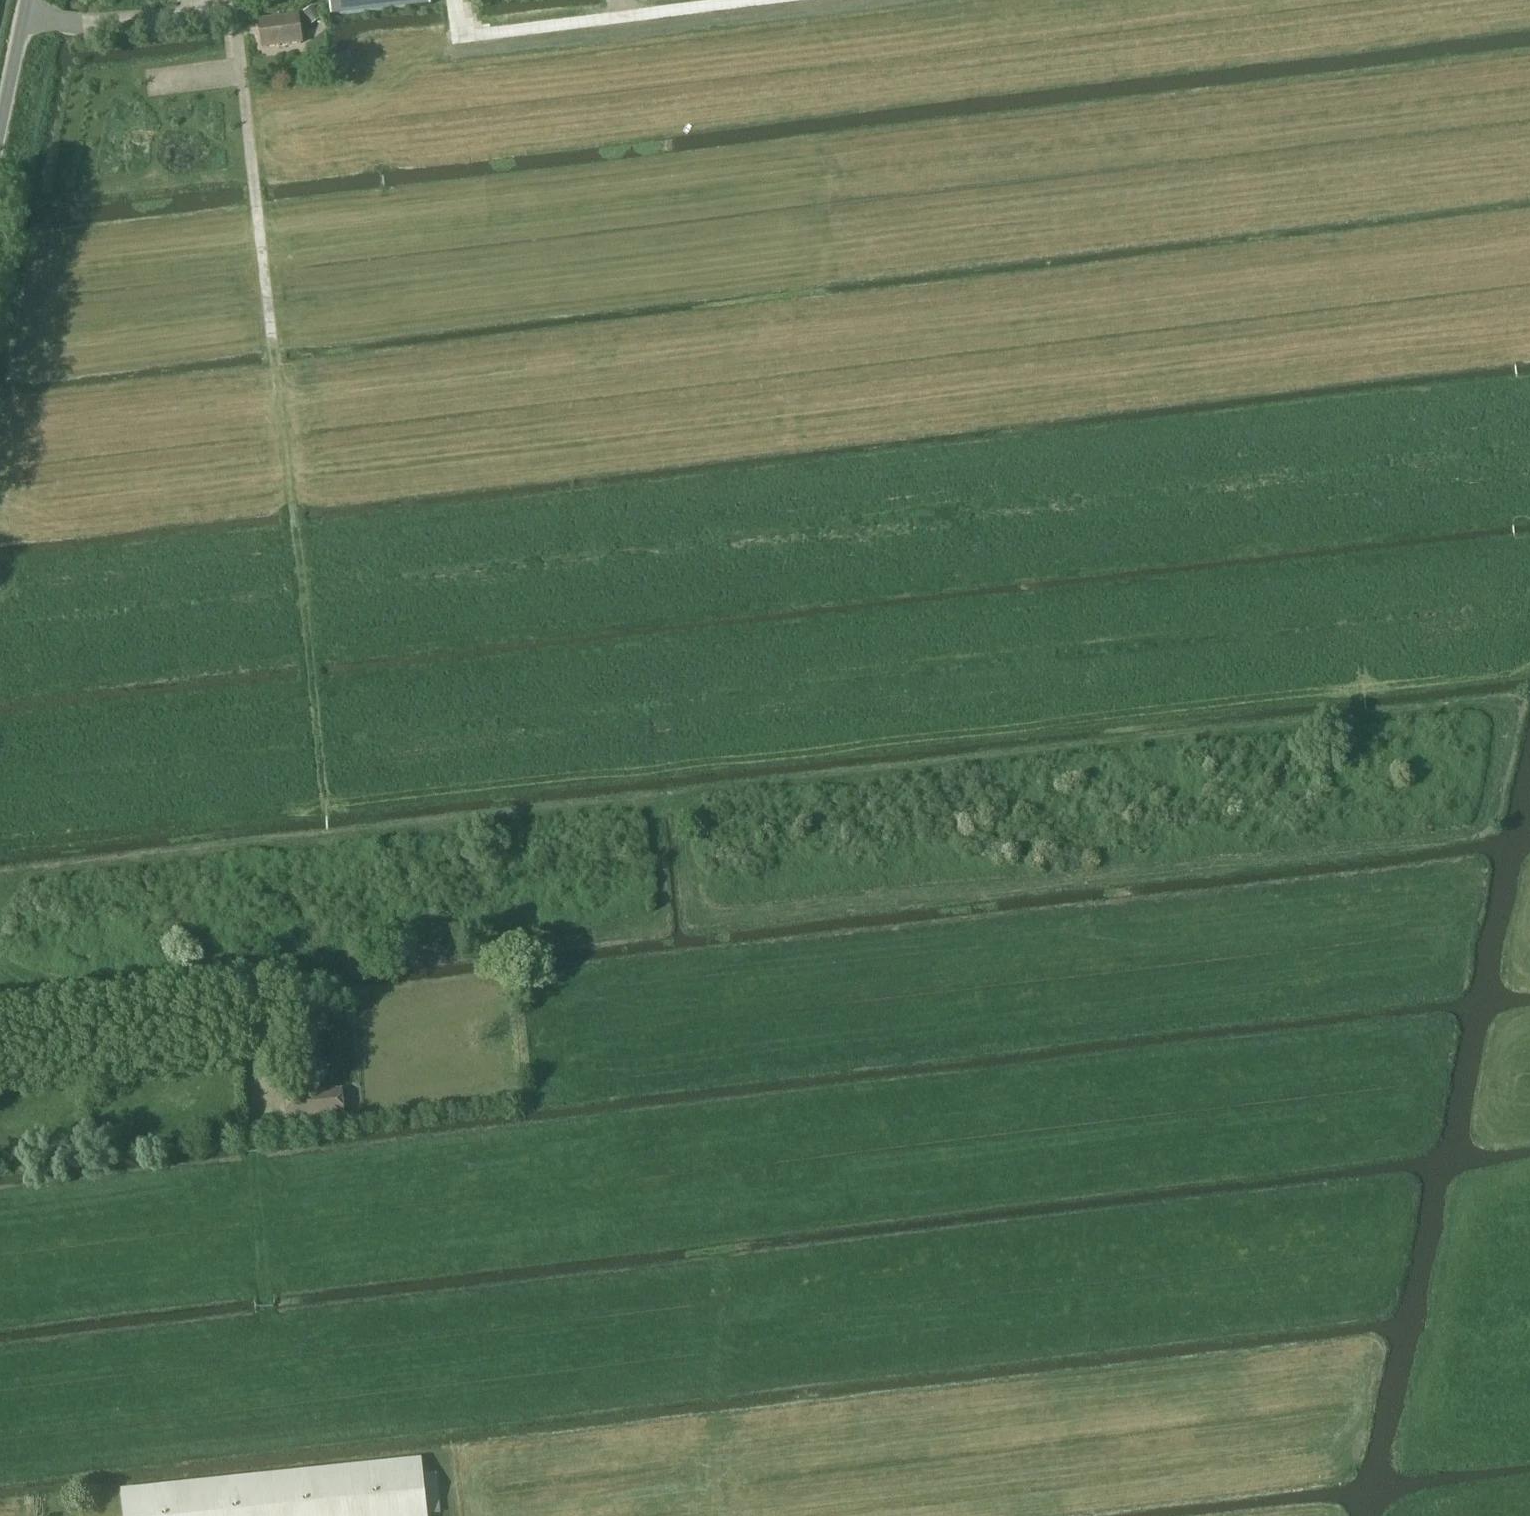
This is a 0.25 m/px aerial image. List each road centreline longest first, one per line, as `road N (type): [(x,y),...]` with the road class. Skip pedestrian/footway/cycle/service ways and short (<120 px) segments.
road 1 (unclassified): [(0,139),(30,0)]

